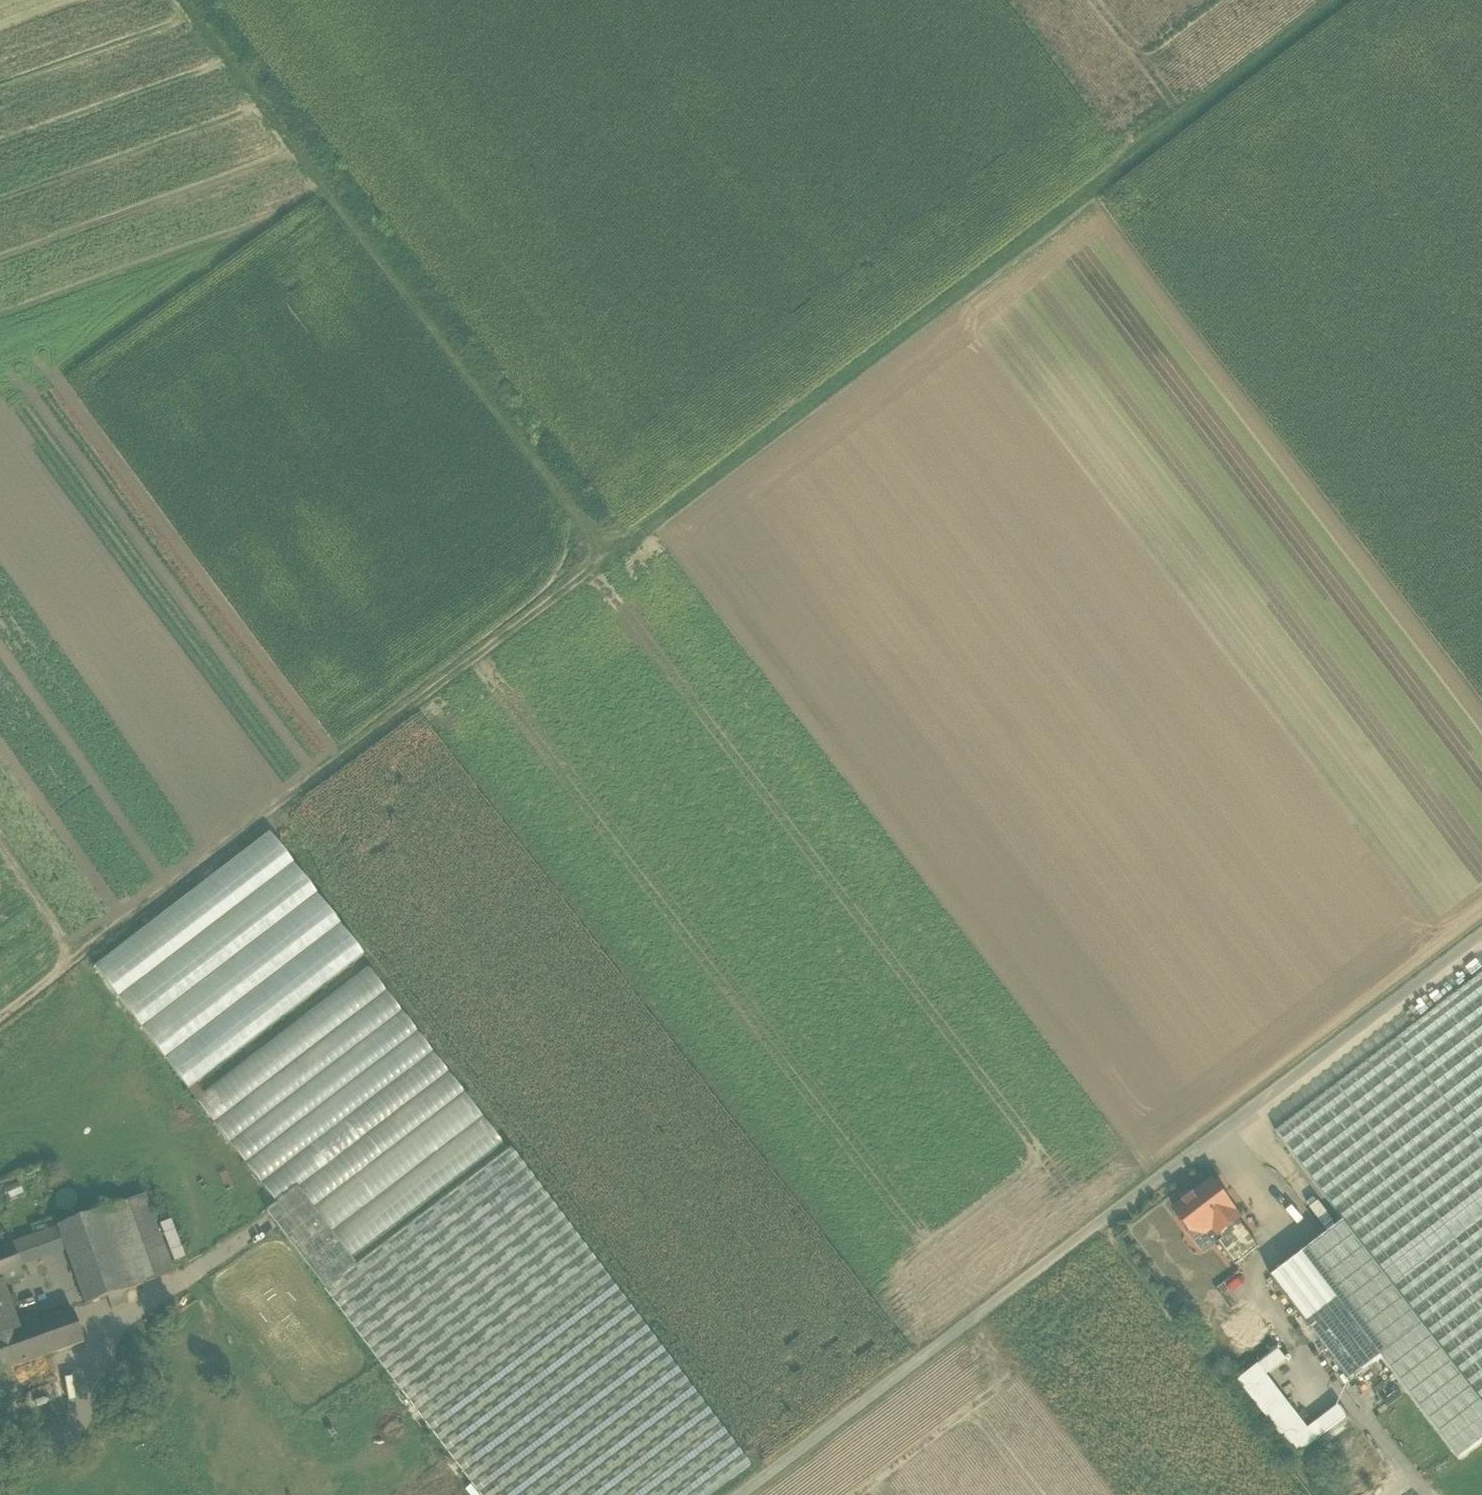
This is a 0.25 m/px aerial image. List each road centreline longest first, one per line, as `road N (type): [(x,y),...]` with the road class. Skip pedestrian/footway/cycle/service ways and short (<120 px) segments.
road 1 (track): [(1343,0),(0,1016)]
road 2 (track): [(1481,934),(741,1494)]
road 3 (track): [(1421,1494),(1265,1272),(1282,1244),(1207,1142)]

